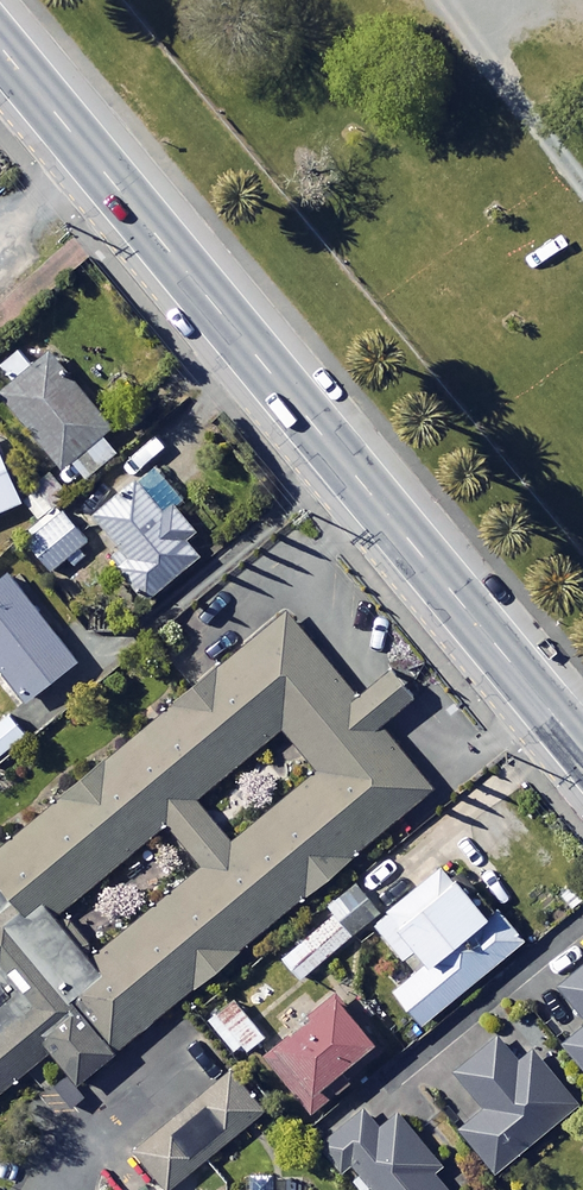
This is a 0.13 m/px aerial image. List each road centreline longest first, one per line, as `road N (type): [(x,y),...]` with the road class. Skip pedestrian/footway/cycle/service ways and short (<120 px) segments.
road 1 (secondary): [(582,751),(0,48)]

